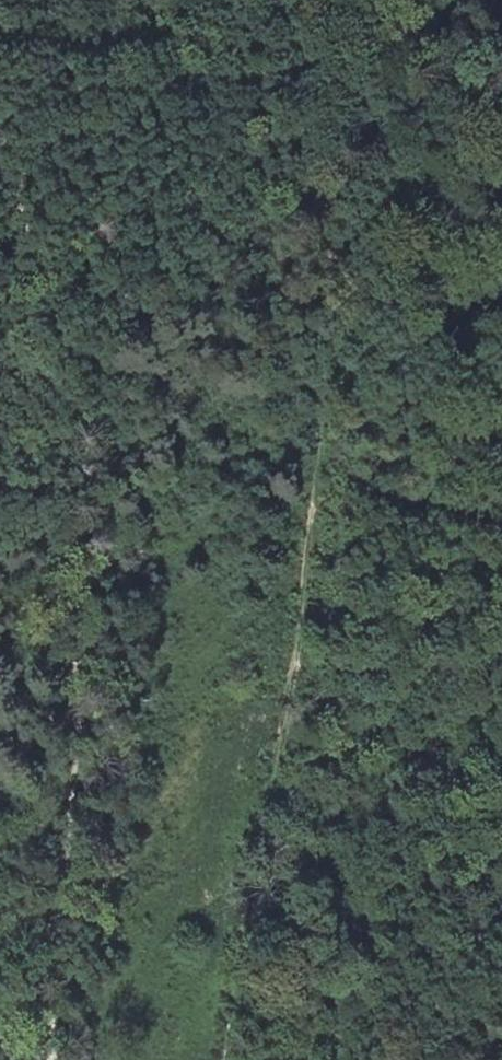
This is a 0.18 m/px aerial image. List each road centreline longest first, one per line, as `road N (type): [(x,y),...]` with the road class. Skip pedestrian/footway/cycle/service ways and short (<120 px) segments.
road 1 (track): [(226,1059),(335,418),(316,149),(290,0)]
road 2 (track): [(52,1059),(41,1018),(77,671),(40,258),(26,186),(0,142)]

